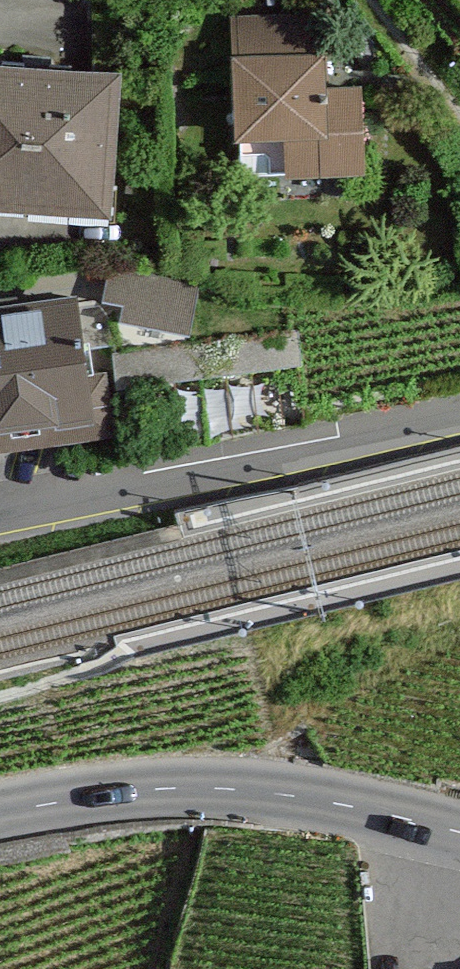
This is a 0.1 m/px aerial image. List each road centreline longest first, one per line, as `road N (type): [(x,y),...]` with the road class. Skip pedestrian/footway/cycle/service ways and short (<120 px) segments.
road 1 (residential): [(0,513),(459,415)]
road 2 (tertiary): [(459,834),(271,794),(192,787),(0,814)]

